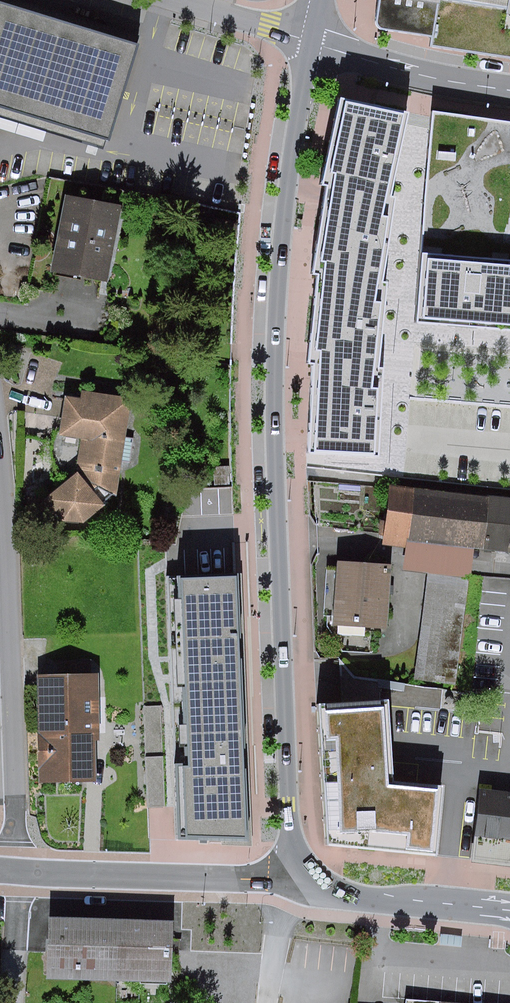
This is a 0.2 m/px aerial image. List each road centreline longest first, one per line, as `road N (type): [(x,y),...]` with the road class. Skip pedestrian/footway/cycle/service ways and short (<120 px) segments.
road 1 (primary): [(312,41),(279,273),(273,421),(290,837),(304,878)]
road 2 (residential): [(0,453),(17,871)]
road 3 (residential): [(304,878),(17,871)]
road 4 (primary): [(304,878),(369,900),(509,911)]
road 5 (residential): [(509,90),(424,75),(312,41)]
road 6 (residential): [(13,1002),(17,871)]
road 7 (residential): [(312,41),(192,0)]

